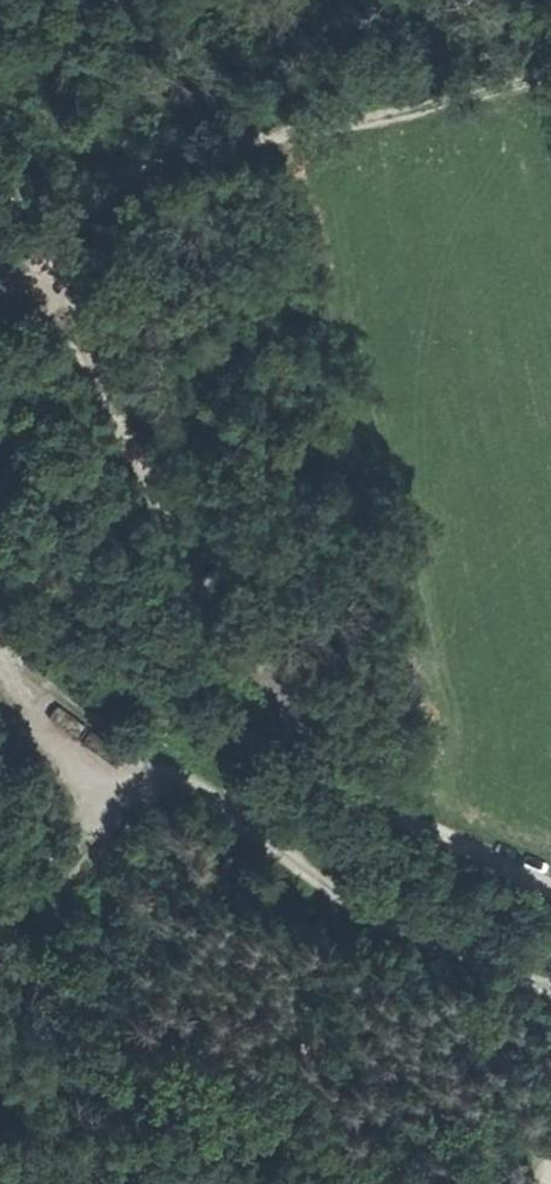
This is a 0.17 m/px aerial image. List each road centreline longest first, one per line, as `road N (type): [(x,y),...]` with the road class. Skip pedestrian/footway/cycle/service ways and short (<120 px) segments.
road 1 (track): [(0,279),(51,288),(76,322),(233,650),(300,739),(395,810),(550,886)]
road 2 (track): [(550,986),(377,915),(209,792),(113,760),(0,657)]
road 3 (track): [(550,76),(289,142),(147,190),(66,232),(11,277)]

